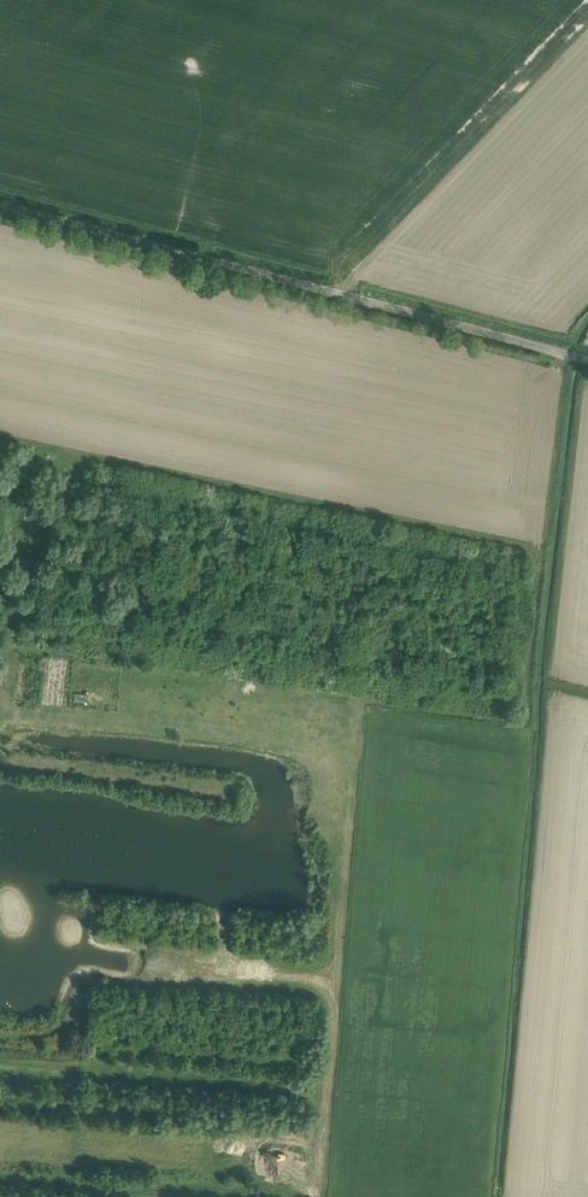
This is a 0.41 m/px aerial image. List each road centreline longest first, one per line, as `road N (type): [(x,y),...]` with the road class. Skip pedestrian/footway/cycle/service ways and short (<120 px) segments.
road 1 (unclassified): [(587,360),(0,205)]

